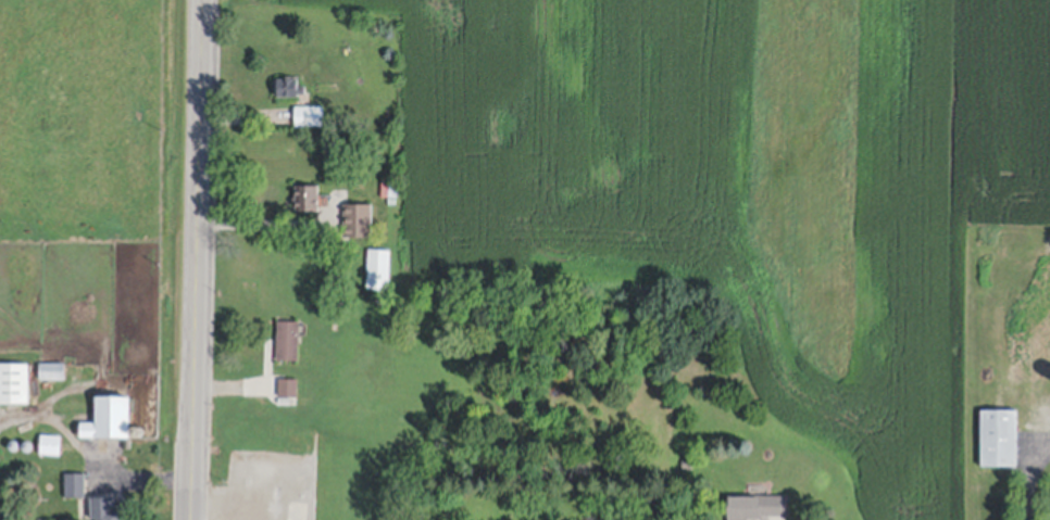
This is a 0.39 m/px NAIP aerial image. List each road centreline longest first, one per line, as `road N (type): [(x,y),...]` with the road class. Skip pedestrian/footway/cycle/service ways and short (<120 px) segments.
road 1 (secondary): [(191,519),(204,0)]

